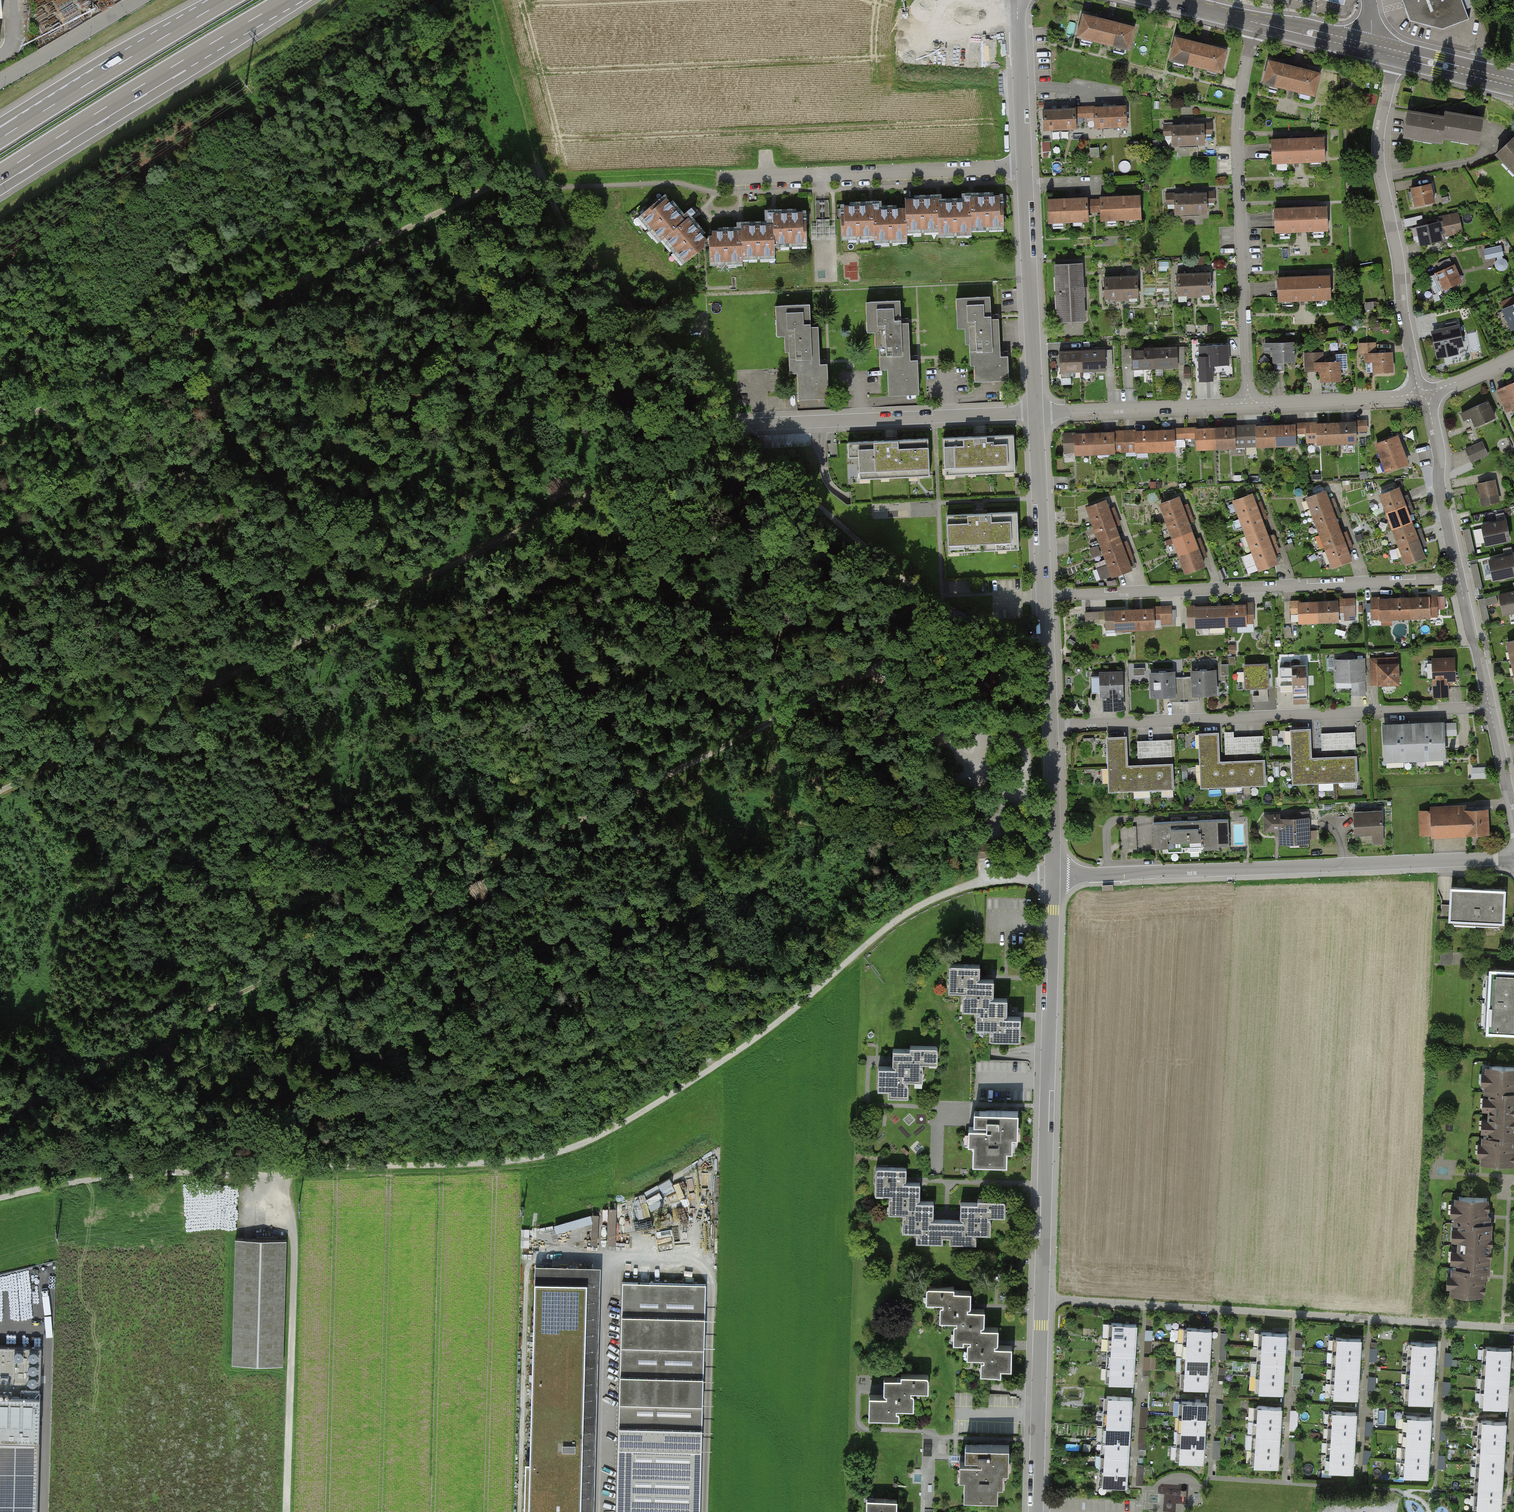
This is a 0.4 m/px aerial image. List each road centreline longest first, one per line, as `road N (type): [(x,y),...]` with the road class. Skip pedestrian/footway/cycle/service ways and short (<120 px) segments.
road 1 (track): [(0,1202),(58,1184),(521,1159),(585,1142),(779,1021),(917,905),(988,880),(1053,876)]
road 2 (track): [(0,1115),(953,615)]
road 3 (track): [(0,790),(741,424)]
road 4 (track): [(547,187),(572,240),(755,454),(953,615),(1049,665)]
road 5 (unclassified): [(1053,876),(1035,1505)]
road 6 (track): [(547,187),(525,171),(0,432)]
road 7 (residential): [(1053,876),(1513,857)]
road 8 (residential): [(1051,726),(1489,707)]
road 9 (residential): [(1045,597),(1457,579)]
road 10 (residential): [(1248,404),(1237,124),(1257,23)]
road 11 (track): [(285,1511),(294,1238),(277,1167)]
road 12 (residential): [(1423,393),(1404,326),(1377,148),(1396,55)]
road 13 (motorway): [(0,175),(286,0)]
road 14 (residential): [(741,424),(1036,413)]
road 15 (residential): [(1026,167),(766,178)]
road 16 (unclassified): [(1026,167),(1036,413)]
road 17 (motorway): [(226,0),(26,121)]
road 18 (residential): [(1036,413),(1248,404)]
road 19 (track): [(547,187),(492,0)]
road 20 (residential): [(1457,579),(1438,443),(1423,393)]
road 21 (unclassified): [(1036,413),(1045,597)]
road 22 (residential): [(1248,404),(1423,393)]
road 23 (unclassified): [(1018,0),(1026,167)]
road 24 (residential): [(0,81),(136,0)]
road 25 (unclassified): [(1051,726),(1053,876)]
road 26 (residential): [(1489,707),(1457,579)]
road 27 (unclassified): [(1045,597),(1051,726)]
road 28 (primary): [(1396,55),(1513,84)]

